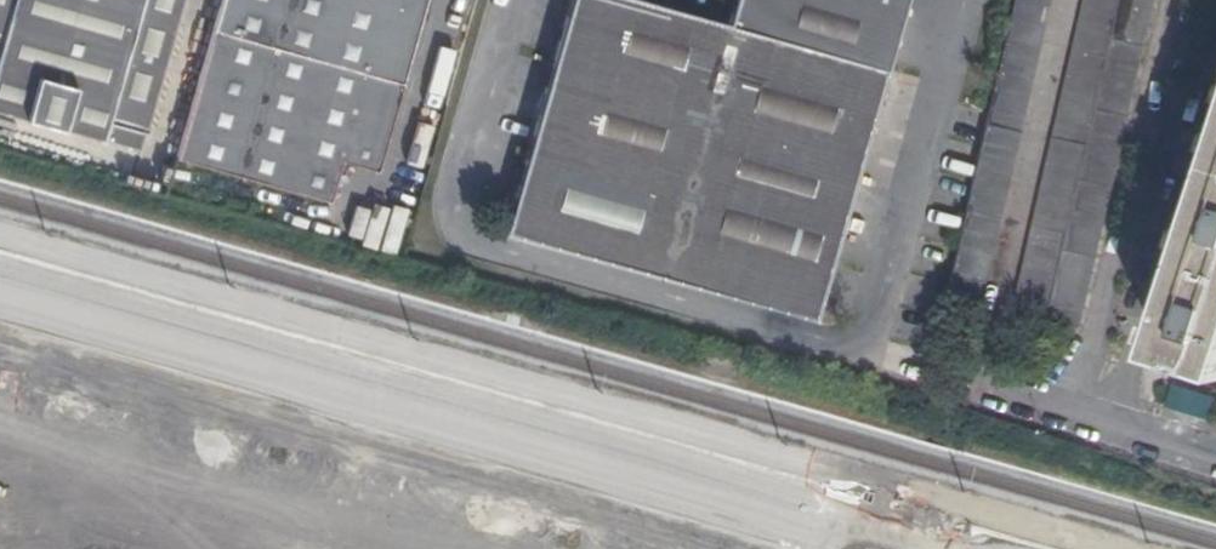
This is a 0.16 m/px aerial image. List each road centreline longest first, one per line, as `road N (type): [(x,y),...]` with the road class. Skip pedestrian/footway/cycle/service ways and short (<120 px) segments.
road 1 (residential): [(979,372),(1215,448)]

